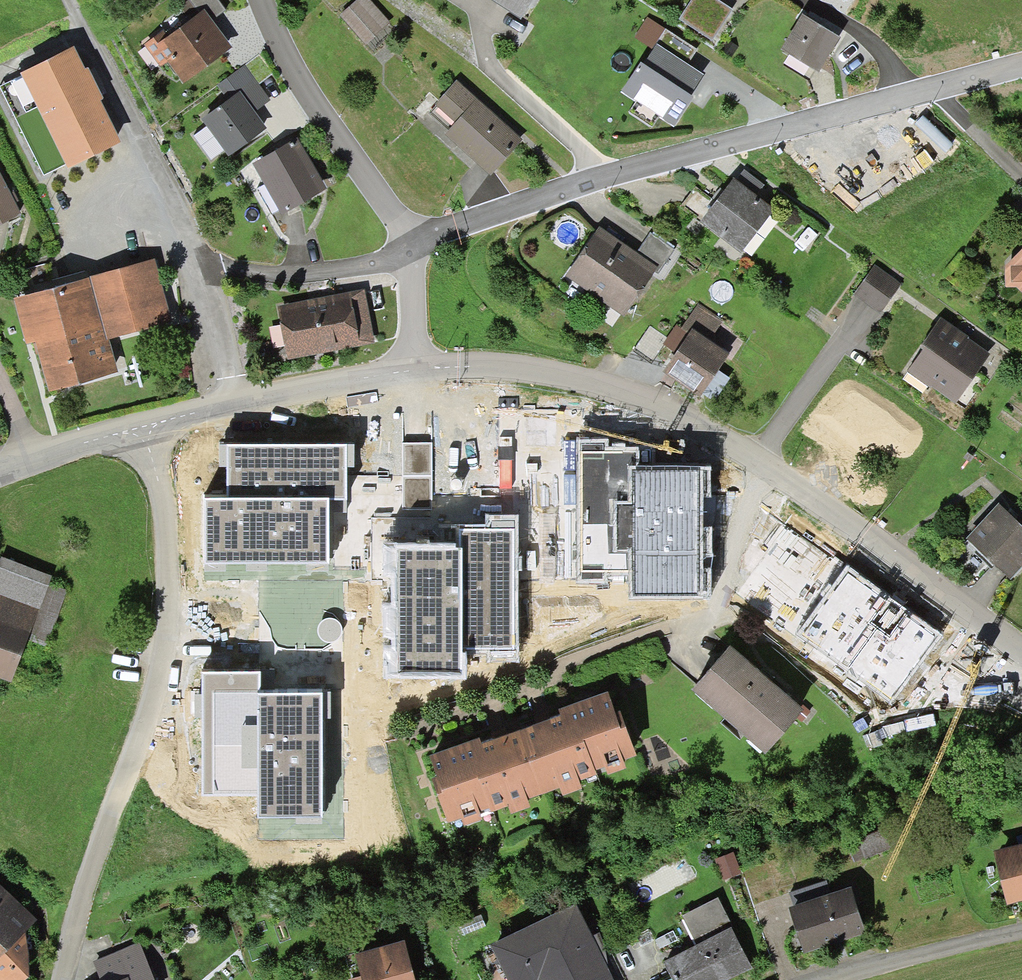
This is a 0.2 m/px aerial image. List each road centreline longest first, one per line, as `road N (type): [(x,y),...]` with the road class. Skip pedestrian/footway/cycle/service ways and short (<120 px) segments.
road 1 (residential): [(1021,654),(945,589),(701,424),(557,373),(490,364),(417,370)]
road 2 (residential): [(407,242),(691,150),(1021,65)]
road 3 (residential): [(141,427),(165,504),(168,644),(78,907),(63,979)]
road 4 (residential): [(407,242),(310,98),(262,0)]
road 5 (residential): [(417,370),(141,427)]
road 6 (residential): [(834,979),(1021,934)]
road 7 (residential): [(141,427),(0,473)]
road 8 (residential): [(417,370),(407,242)]

